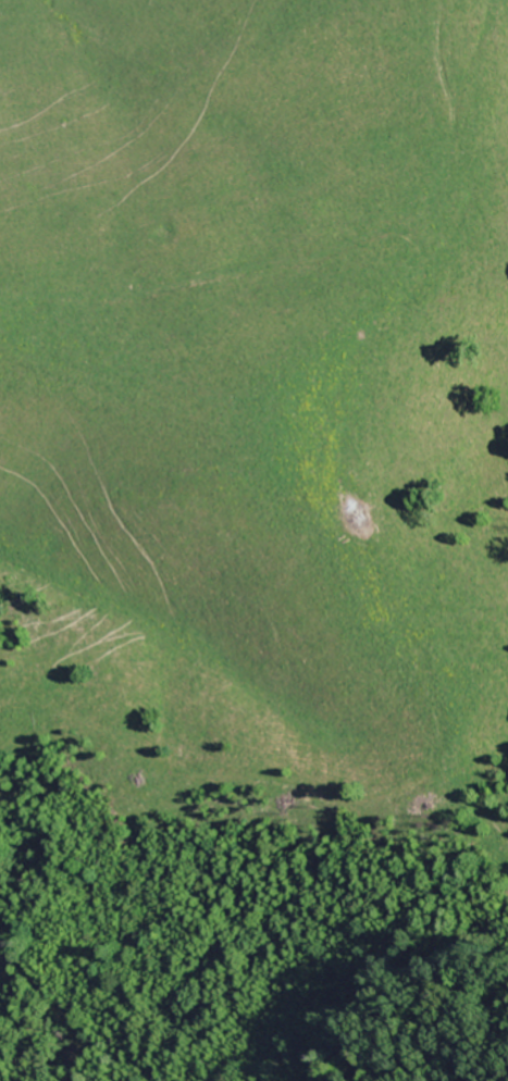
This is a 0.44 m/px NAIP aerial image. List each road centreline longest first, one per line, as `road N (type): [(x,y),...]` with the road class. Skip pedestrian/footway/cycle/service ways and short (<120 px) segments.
road 1 (track): [(0,708),(40,703),(83,717),(171,779),(263,778),(337,799),(381,798),(419,782),(434,770),(444,743),(420,650),(325,502),(317,467),(322,434),(352,369),(423,279),(426,257),(416,238),(391,231),(315,261),(135,297),(0,301)]
road 2 (track): [(79,1080),(85,1060),(77,1029),(18,958),(0,919)]

